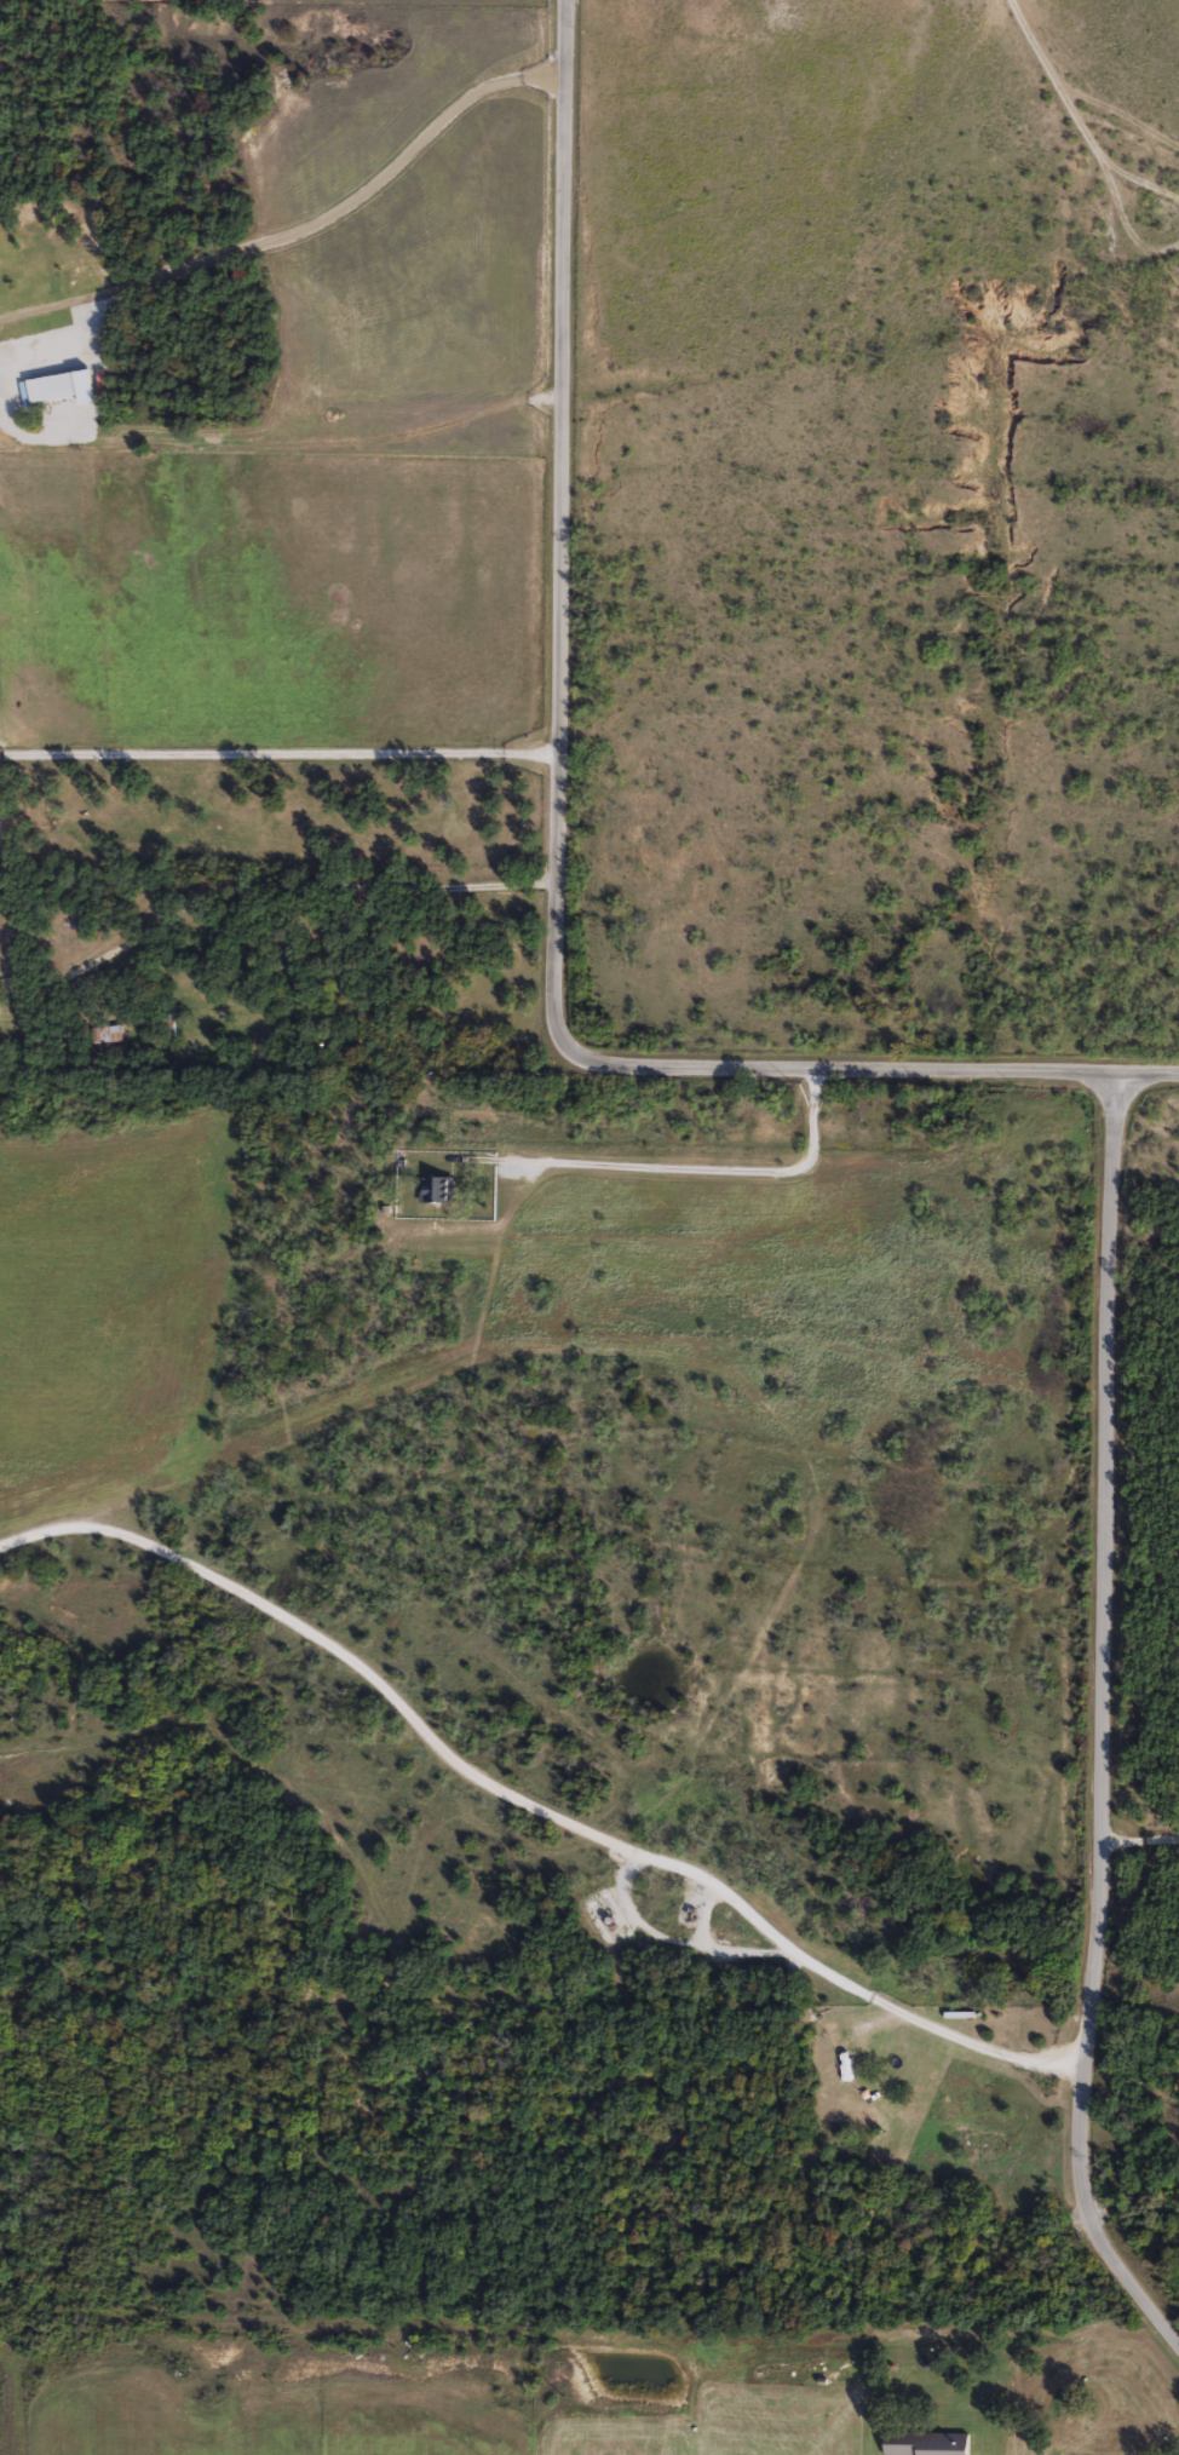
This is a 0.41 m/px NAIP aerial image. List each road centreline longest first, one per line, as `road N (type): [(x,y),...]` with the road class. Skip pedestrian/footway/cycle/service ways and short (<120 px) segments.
road 1 (residential): [(1178,1073),(610,1063),(574,1053),(558,1031),(552,995),(567,0)]
road 2 (residential): [(1178,2341),(1099,2224),(1079,2155),(1100,1916),(1116,1073)]

